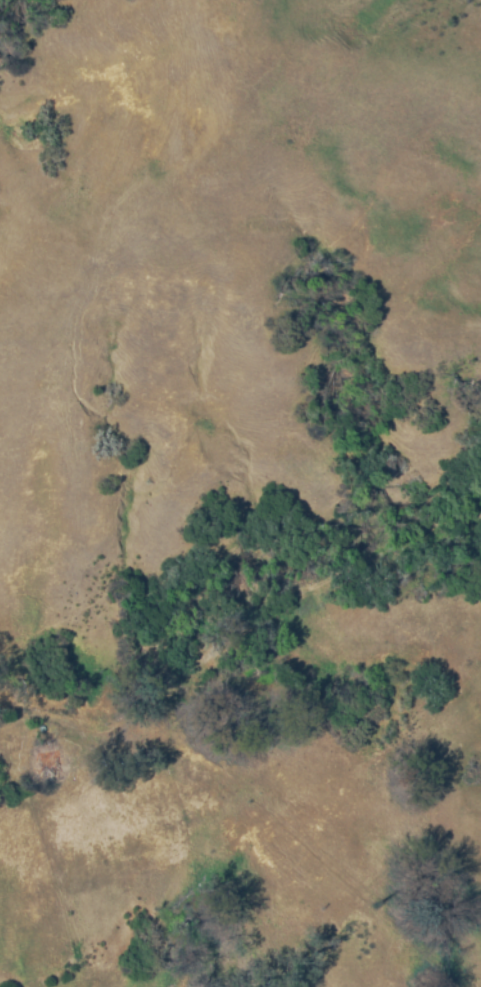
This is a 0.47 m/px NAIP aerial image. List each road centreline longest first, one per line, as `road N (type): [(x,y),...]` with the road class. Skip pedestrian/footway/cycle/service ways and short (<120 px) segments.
road 1 (residential): [(0,744),(480,501)]
road 2 (residential): [(0,755),(113,738),(269,751),(428,795),(480,820)]

